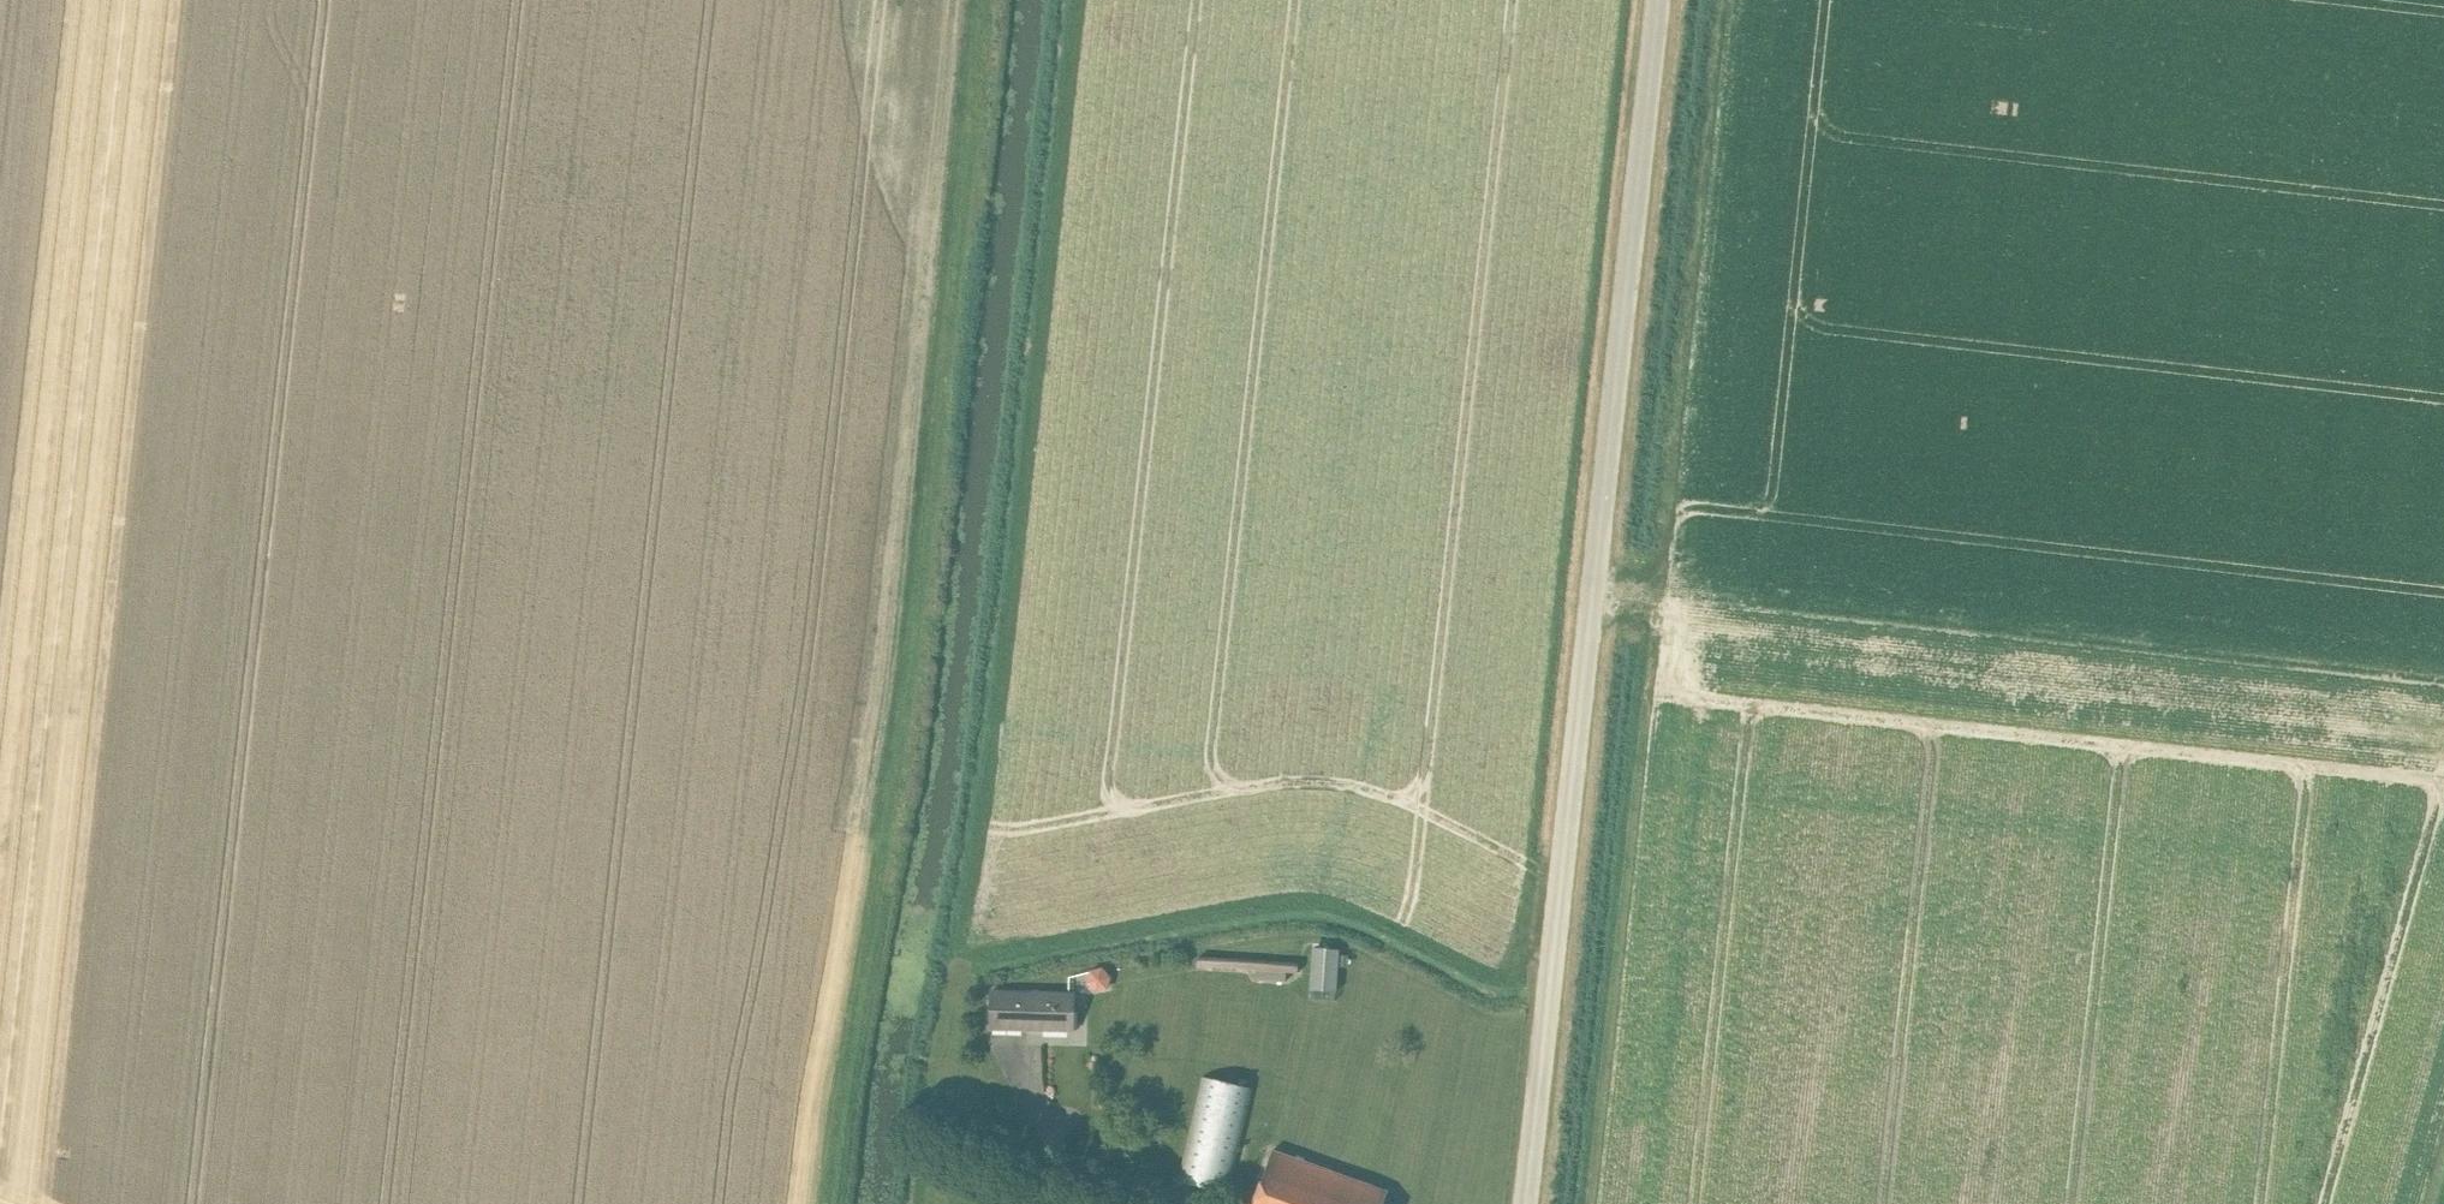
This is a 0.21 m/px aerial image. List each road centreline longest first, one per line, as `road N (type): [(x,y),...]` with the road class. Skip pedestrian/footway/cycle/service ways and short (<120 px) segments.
road 1 (track): [(983,0),(910,696),(826,1203)]
road 2 (unclassified): [(1526,1203),(1657,0)]

